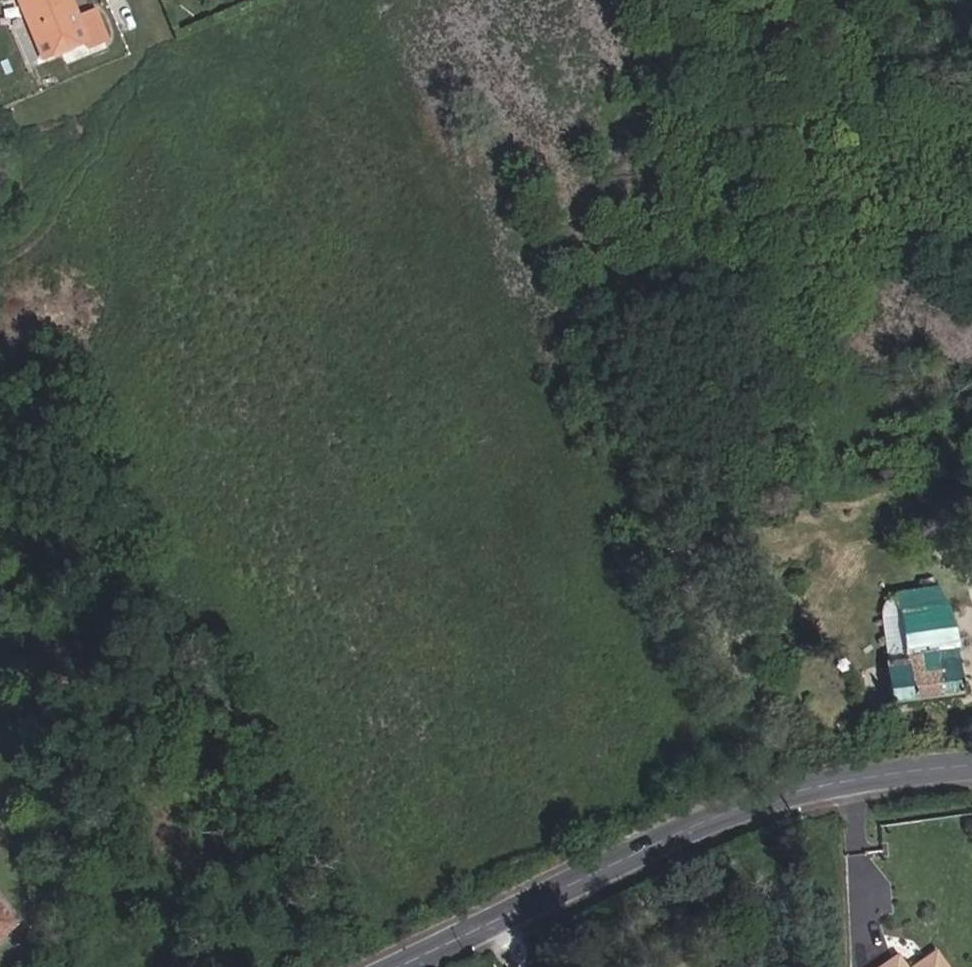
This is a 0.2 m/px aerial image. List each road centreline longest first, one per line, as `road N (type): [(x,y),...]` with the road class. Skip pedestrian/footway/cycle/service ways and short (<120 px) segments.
road 1 (tertiary): [(402,966),(684,831),(795,790),(971,767)]

